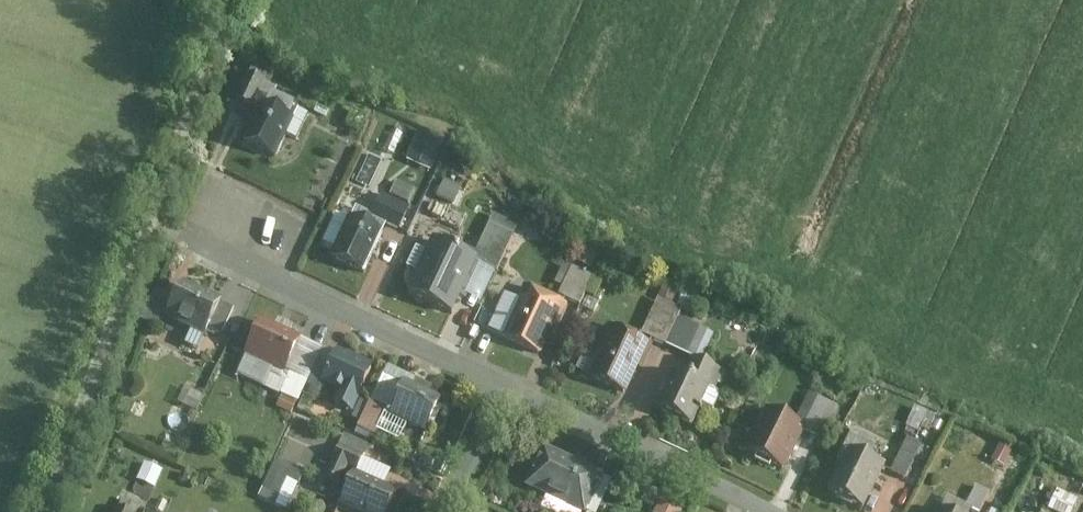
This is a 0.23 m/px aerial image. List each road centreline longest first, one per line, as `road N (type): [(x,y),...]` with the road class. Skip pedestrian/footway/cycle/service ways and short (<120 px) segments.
road 1 (unclassified): [(231,0),(48,511)]
road 2 (residential): [(230,228),(301,294),(501,389)]
road 3 (residential): [(501,389),(768,511)]
road 4 (residential): [(443,511),(501,389)]

